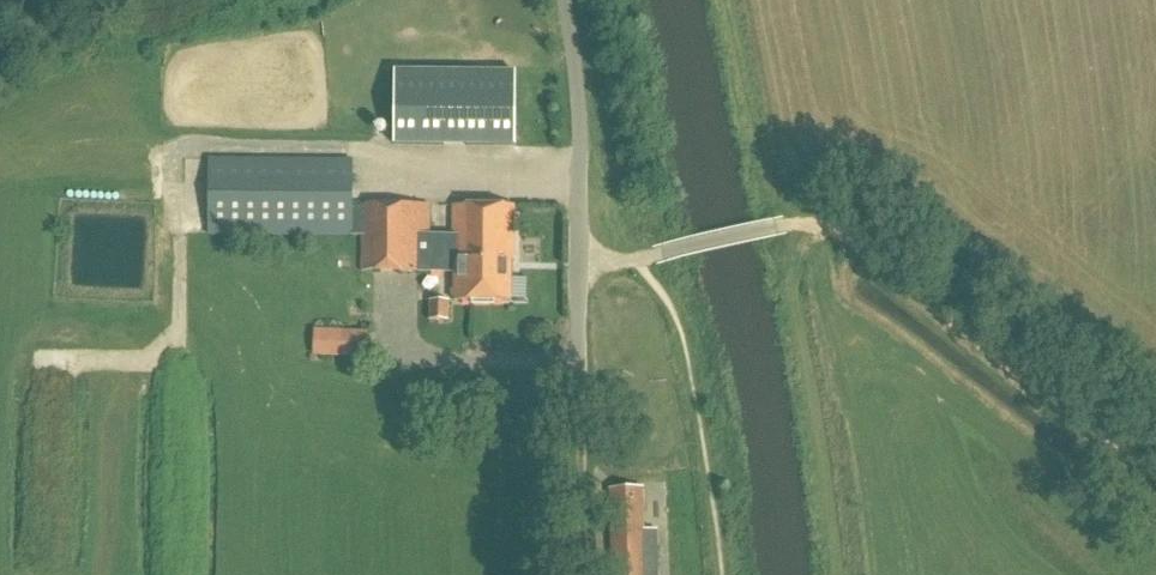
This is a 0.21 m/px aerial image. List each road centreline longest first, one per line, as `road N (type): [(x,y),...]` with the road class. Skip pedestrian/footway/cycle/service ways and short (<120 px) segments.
road 1 (track): [(1155,481),(1031,395),(867,251),(846,237),(792,229)]
road 2 (unclassified): [(668,258),(581,274),(580,127),(563,0)]
road 3 (track): [(832,574),(794,334),(793,284),(817,230)]
road 4 (track): [(581,274),(586,574)]

